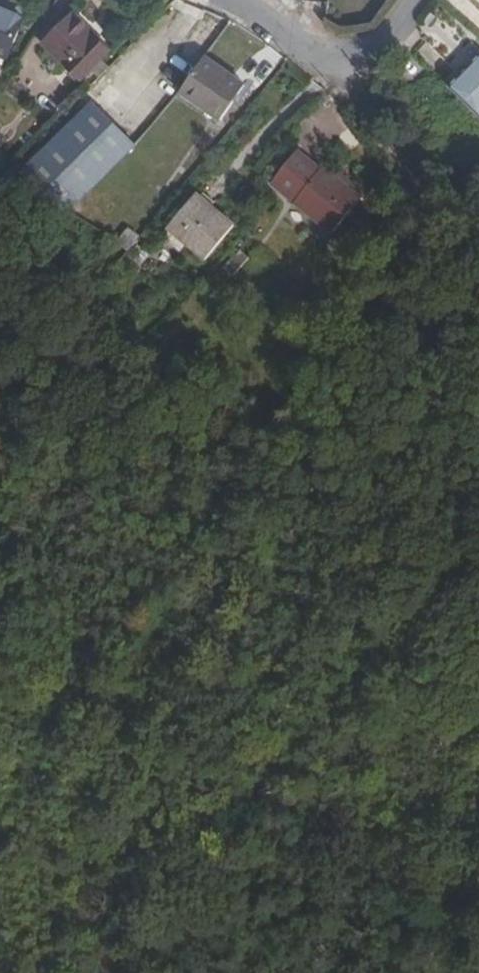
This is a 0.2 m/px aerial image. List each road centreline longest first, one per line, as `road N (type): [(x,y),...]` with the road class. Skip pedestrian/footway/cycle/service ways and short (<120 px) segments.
road 1 (track): [(338,64),(368,121),(426,188),(478,272)]

